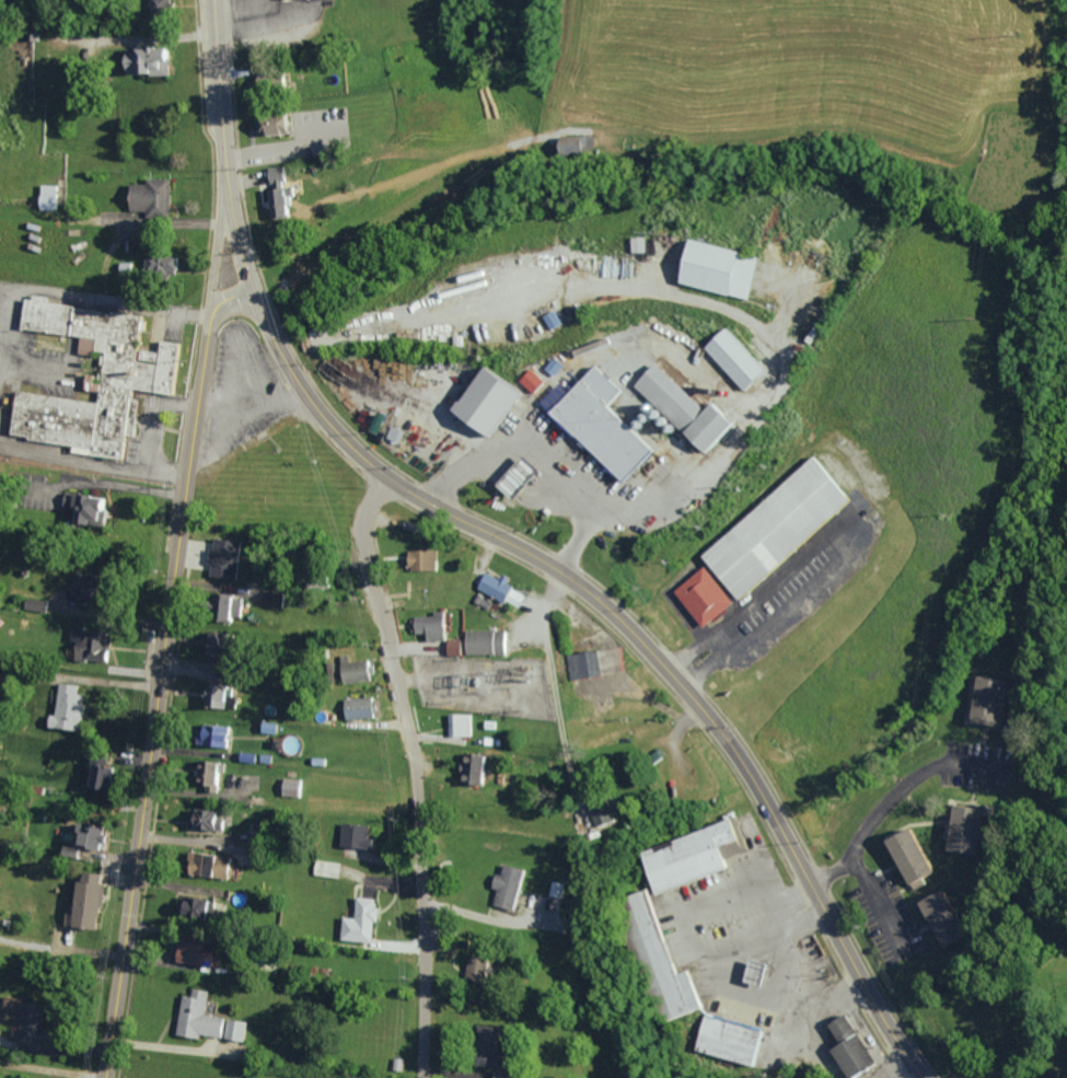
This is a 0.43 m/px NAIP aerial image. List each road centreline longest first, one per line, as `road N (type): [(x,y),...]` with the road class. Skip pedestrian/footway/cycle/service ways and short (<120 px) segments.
road 1 (primary): [(922,1077),(764,789),(706,708),(625,622),(566,576),(386,477),(318,410),(258,303)]
road 2 (secondary): [(104,1077),(211,321)]
road 3 (residential): [(419,1077),(416,767),(364,538),(368,509),(386,477)]
road 4 (residential): [(570,772),(543,623),(545,603),(566,576)]
road 5 (primary): [(227,170),(213,0)]
road 6 (secondary): [(227,170),(211,321)]
road 7 (primary): [(258,303),(227,170)]

